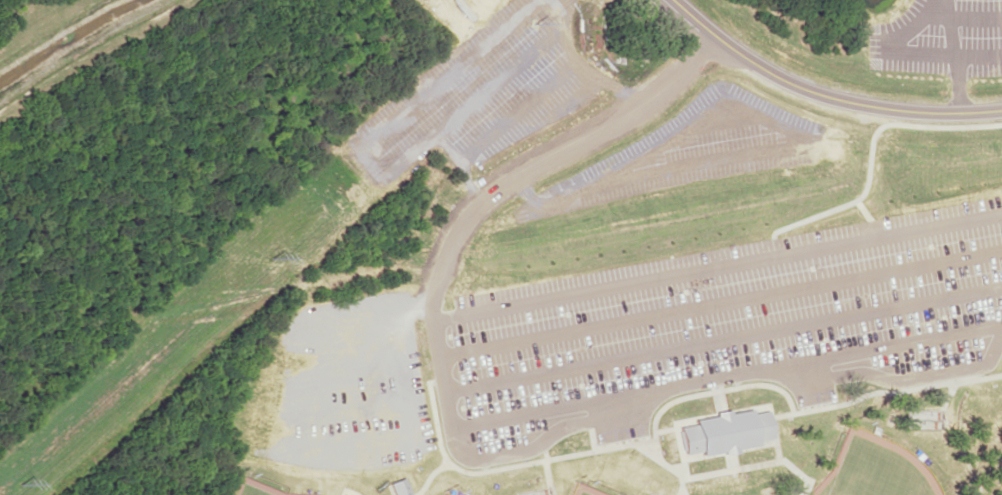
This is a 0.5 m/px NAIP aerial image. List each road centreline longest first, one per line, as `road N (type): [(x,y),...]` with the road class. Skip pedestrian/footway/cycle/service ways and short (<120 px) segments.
road 1 (residential): [(1001,109),(911,111),(798,87),(676,0)]

